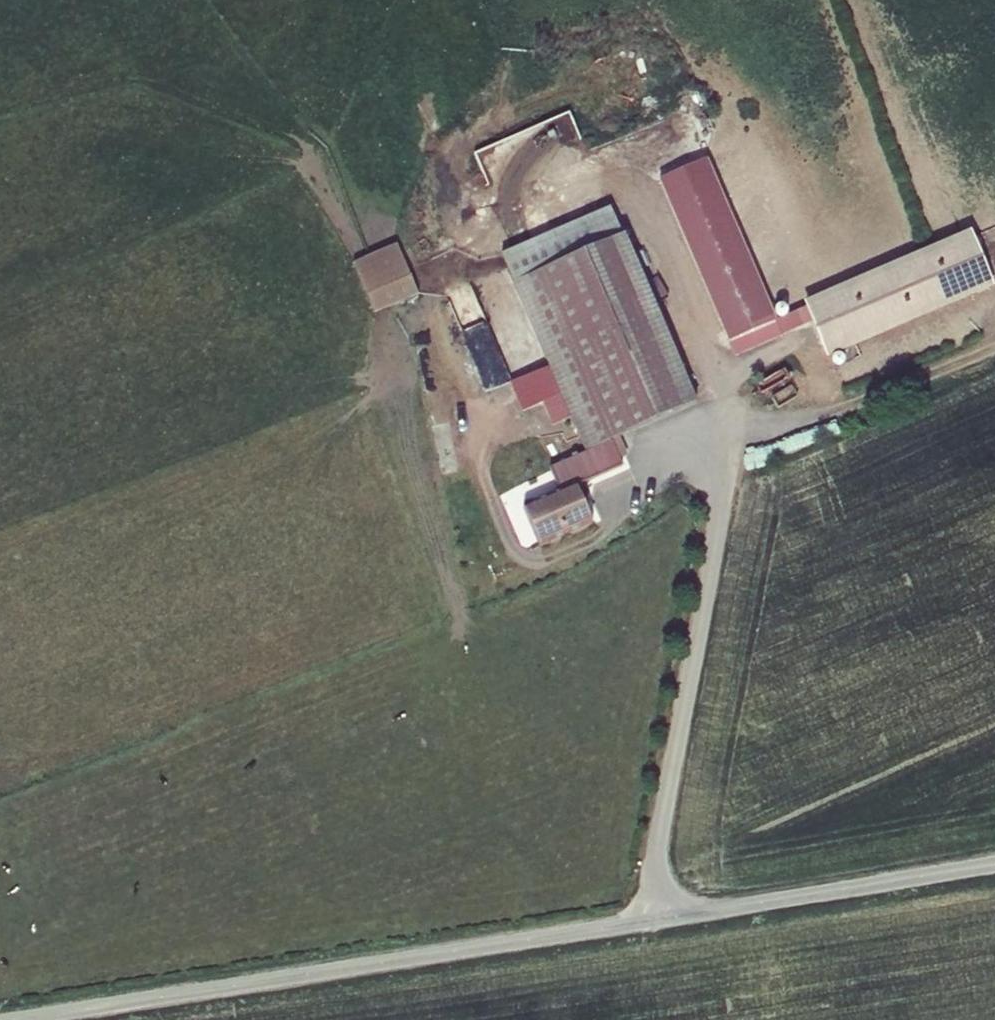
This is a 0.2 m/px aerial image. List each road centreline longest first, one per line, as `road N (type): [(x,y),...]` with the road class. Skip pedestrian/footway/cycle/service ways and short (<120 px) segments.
road 1 (unclassified): [(23,1019),(994,866)]
road 2 (track): [(994,347),(732,444)]

